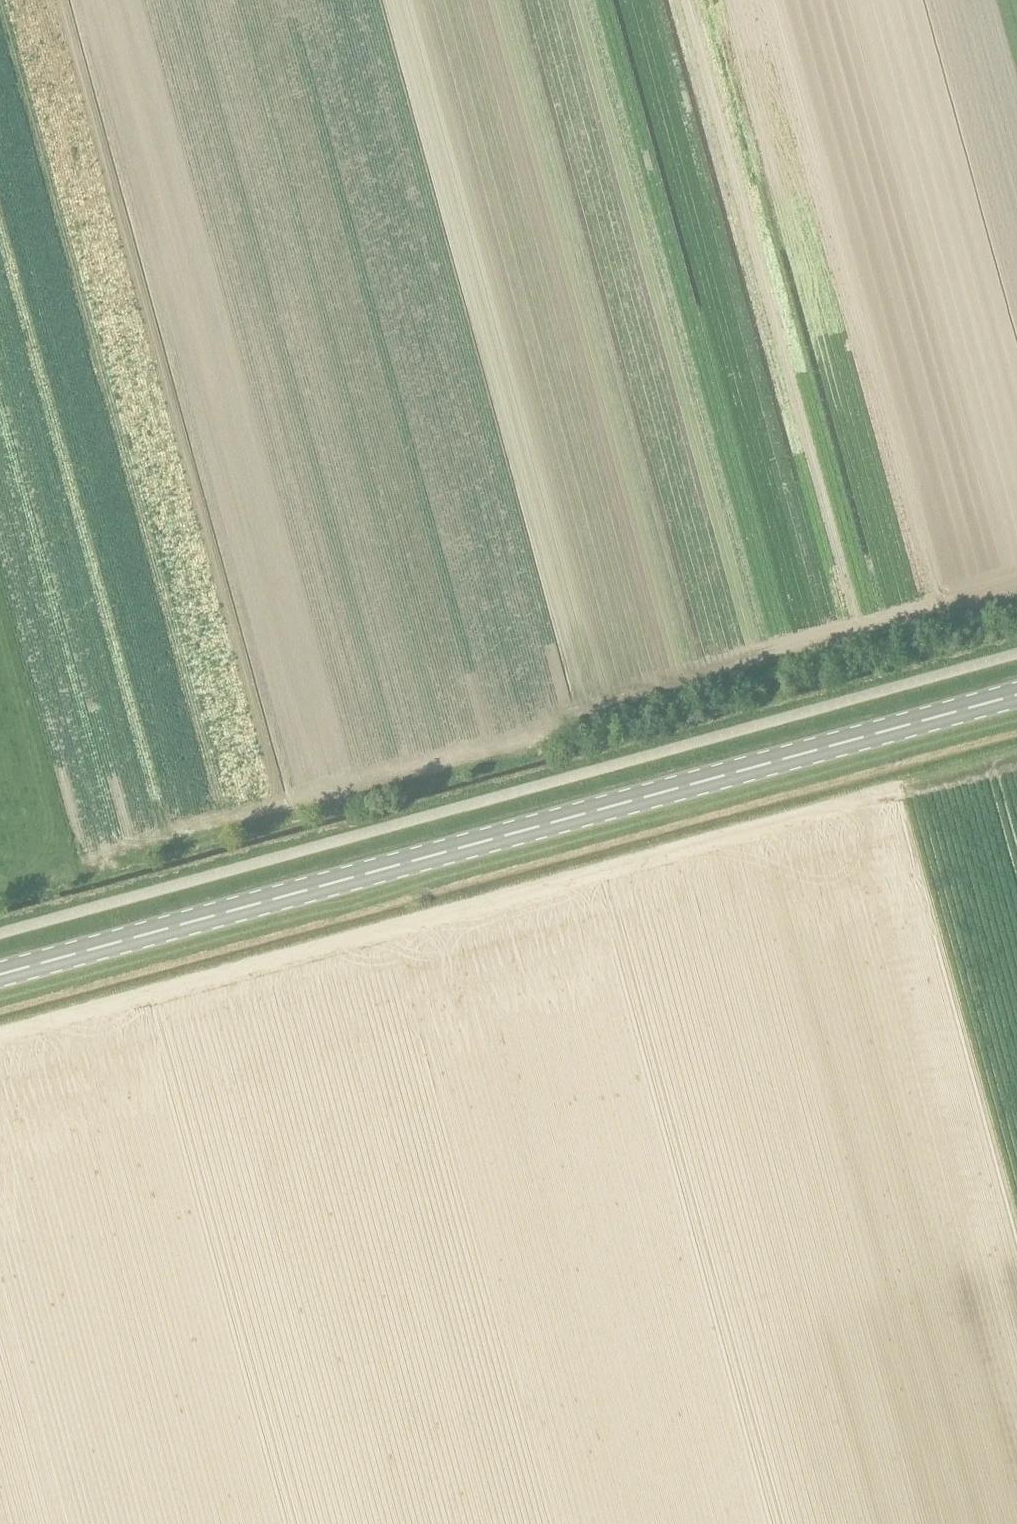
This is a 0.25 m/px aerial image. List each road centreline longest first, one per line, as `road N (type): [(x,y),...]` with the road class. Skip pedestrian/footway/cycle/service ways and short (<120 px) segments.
road 1 (primary): [(0,975),(1016,696)]

